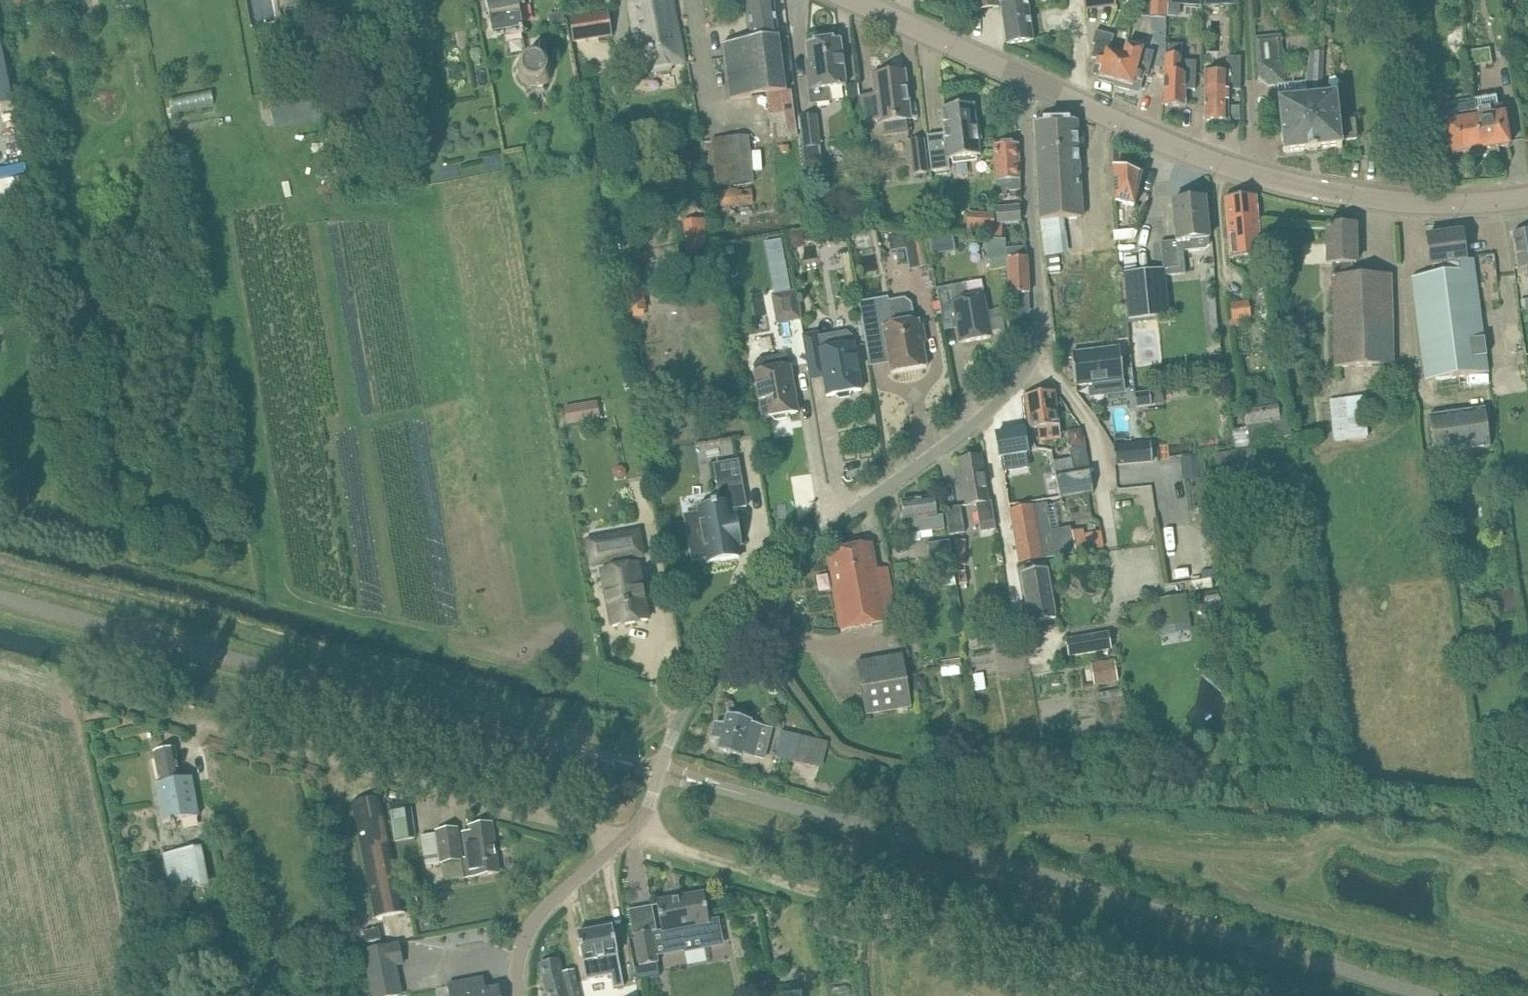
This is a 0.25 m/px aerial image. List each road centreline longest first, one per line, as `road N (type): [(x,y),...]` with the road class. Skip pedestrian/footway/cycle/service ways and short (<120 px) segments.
road 1 (unclassified): [(84,691),(623,839)]
road 2 (unclassified): [(1144,995),(633,829)]
road 3 (tertiary): [(1527,199),(1489,207),(1391,202),(1305,189),(1025,76)]
road 4 (residential): [(982,416),(1024,373),(1039,336),(1025,76)]
road 5 (unclassified): [(633,829),(649,808),(675,730),(783,574)]
road 6 (residential): [(783,574),(826,529),(982,416)]
road 7 (residential): [(982,416),(1024,635)]
road 8 (unclassified): [(519,995),(532,926),(623,839)]
road 9 (tertiary): [(1025,76),(853,0)]

